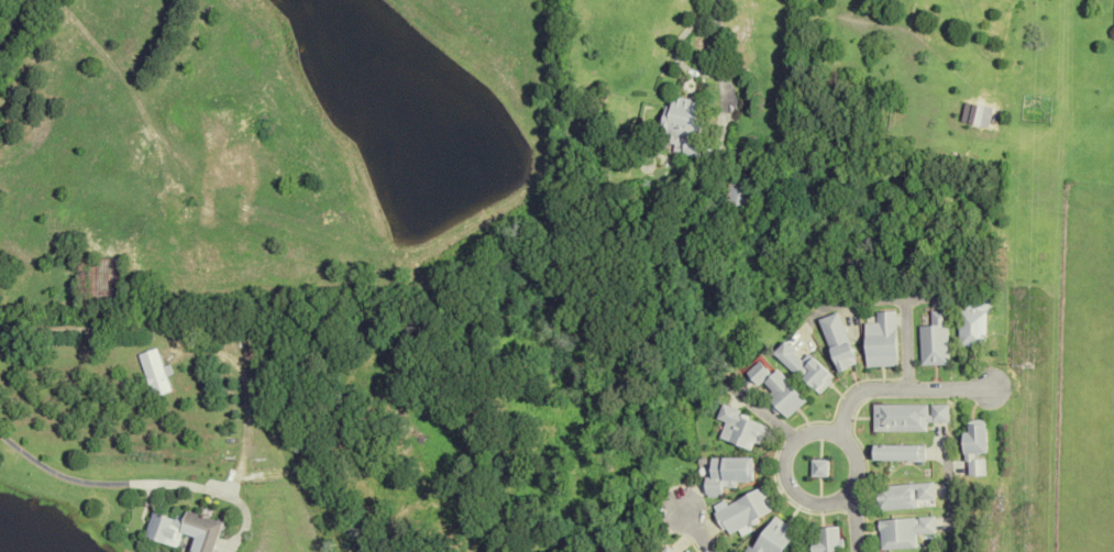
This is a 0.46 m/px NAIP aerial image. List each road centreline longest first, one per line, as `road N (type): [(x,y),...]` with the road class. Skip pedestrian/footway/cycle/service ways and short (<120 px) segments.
road 1 (residential): [(825,430),(796,438),(783,461),(791,492),(817,505),(840,499),(856,478),(847,441),(825,430)]
road 2 (residential): [(835,432),(862,389),(992,385)]

